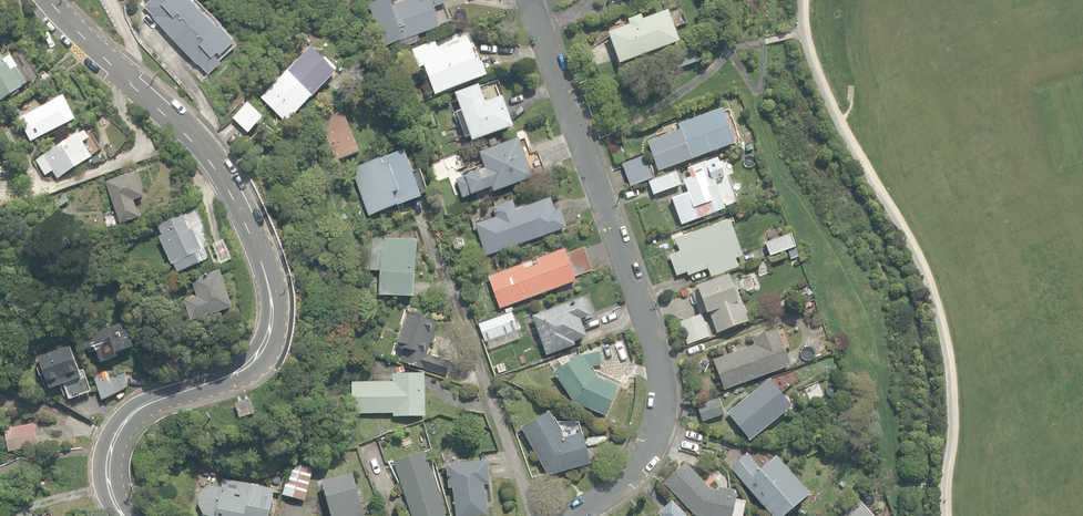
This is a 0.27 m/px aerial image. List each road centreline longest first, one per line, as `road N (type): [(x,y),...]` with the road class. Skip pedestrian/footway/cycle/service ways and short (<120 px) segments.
road 1 (tertiary): [(44,0),(200,145),(236,199),(270,285),(269,330),(237,371),(159,395),(129,410),(109,435),(103,479),(118,515)]
road 2 (residential): [(564,515),(643,460),(668,426),(654,341),(528,0)]

